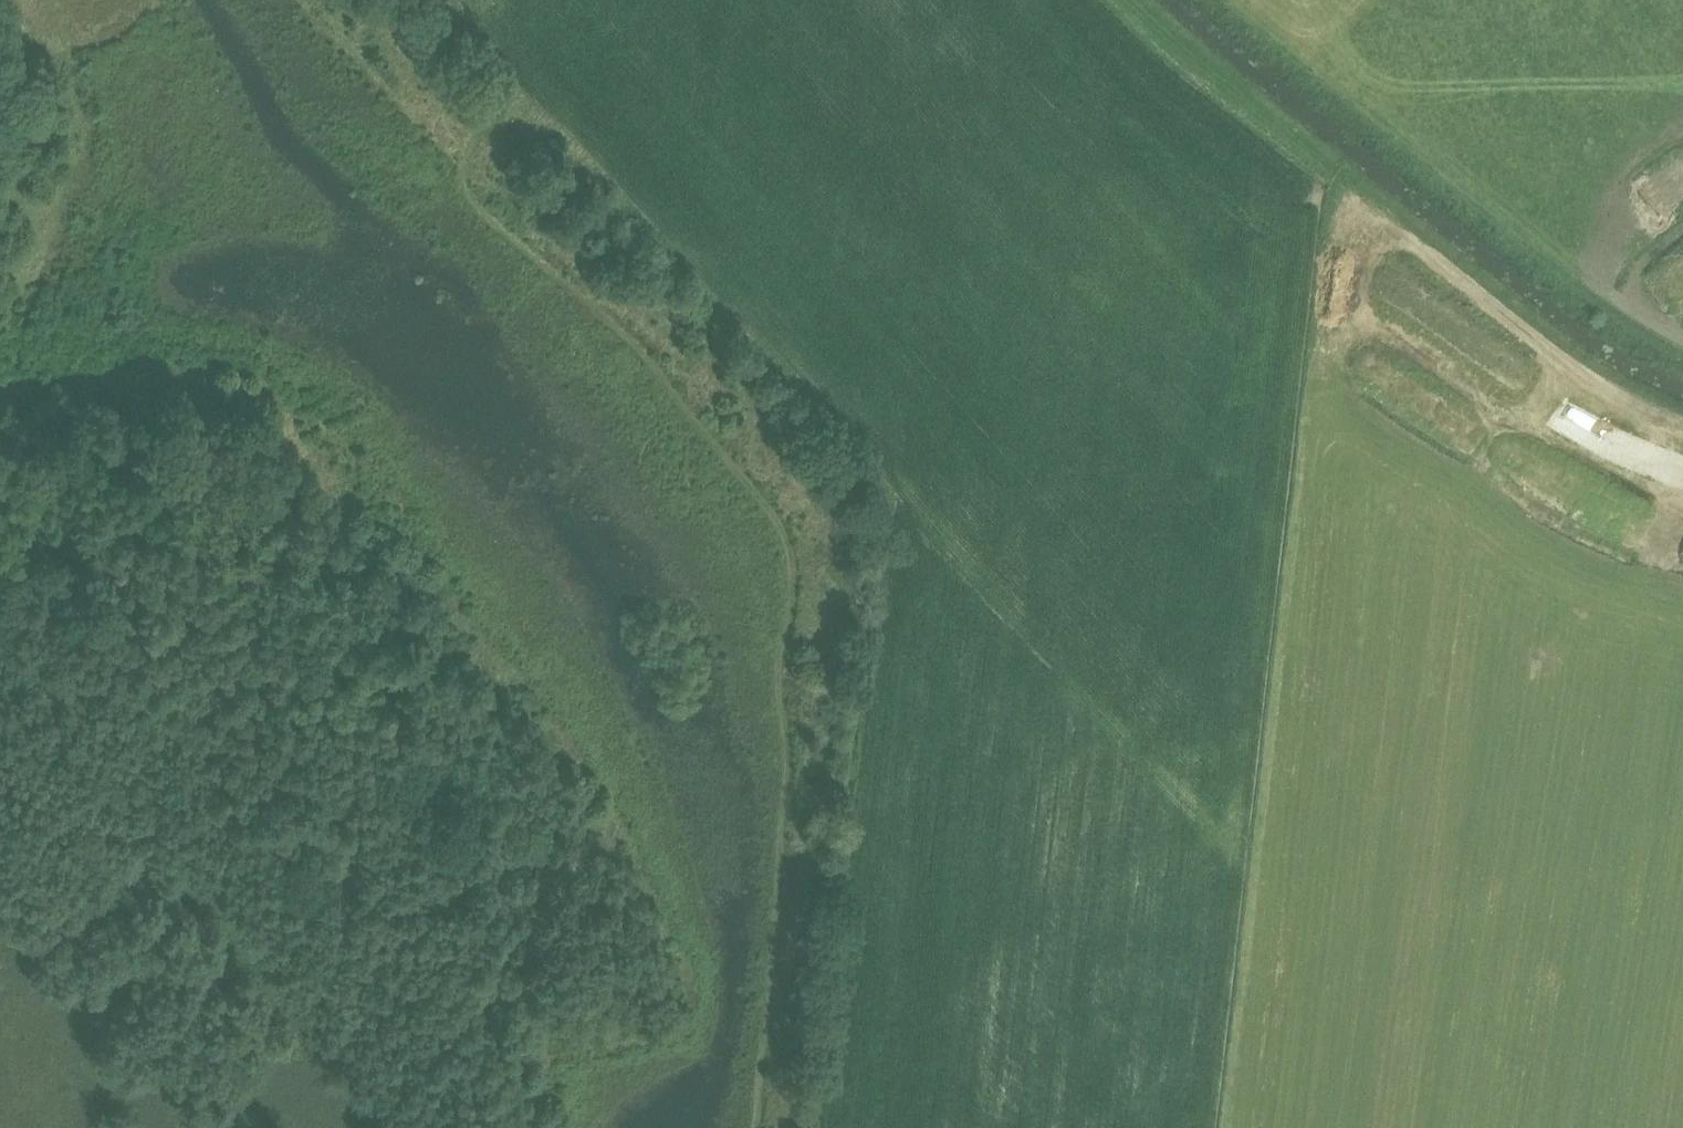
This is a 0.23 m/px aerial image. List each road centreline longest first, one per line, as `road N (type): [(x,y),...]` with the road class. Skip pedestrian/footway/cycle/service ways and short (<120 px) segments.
road 1 (track): [(1124,0),(1144,24),(1522,316),(1682,422)]

